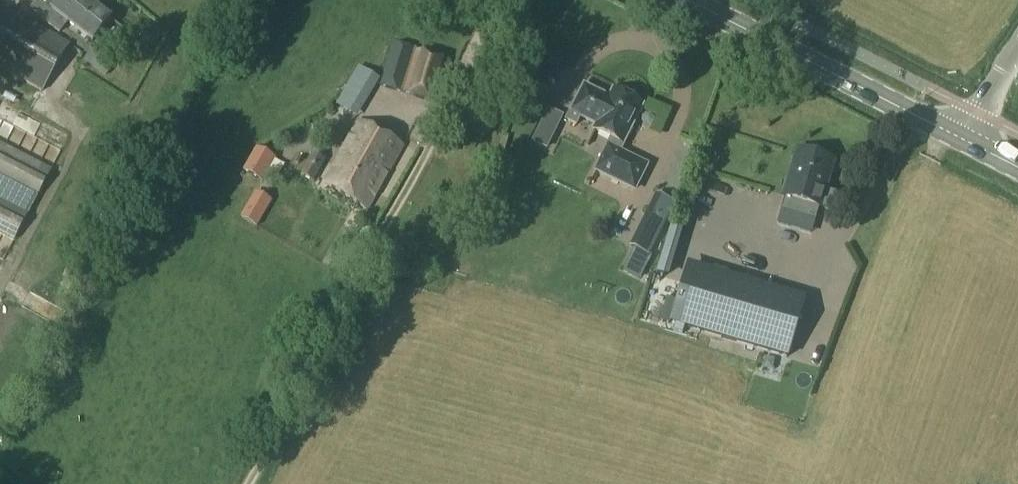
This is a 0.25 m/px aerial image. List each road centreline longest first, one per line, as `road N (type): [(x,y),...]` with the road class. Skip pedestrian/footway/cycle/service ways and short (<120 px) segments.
road 1 (track): [(424,153),(244,483)]
road 2 (secondary): [(963,142),(686,0)]

